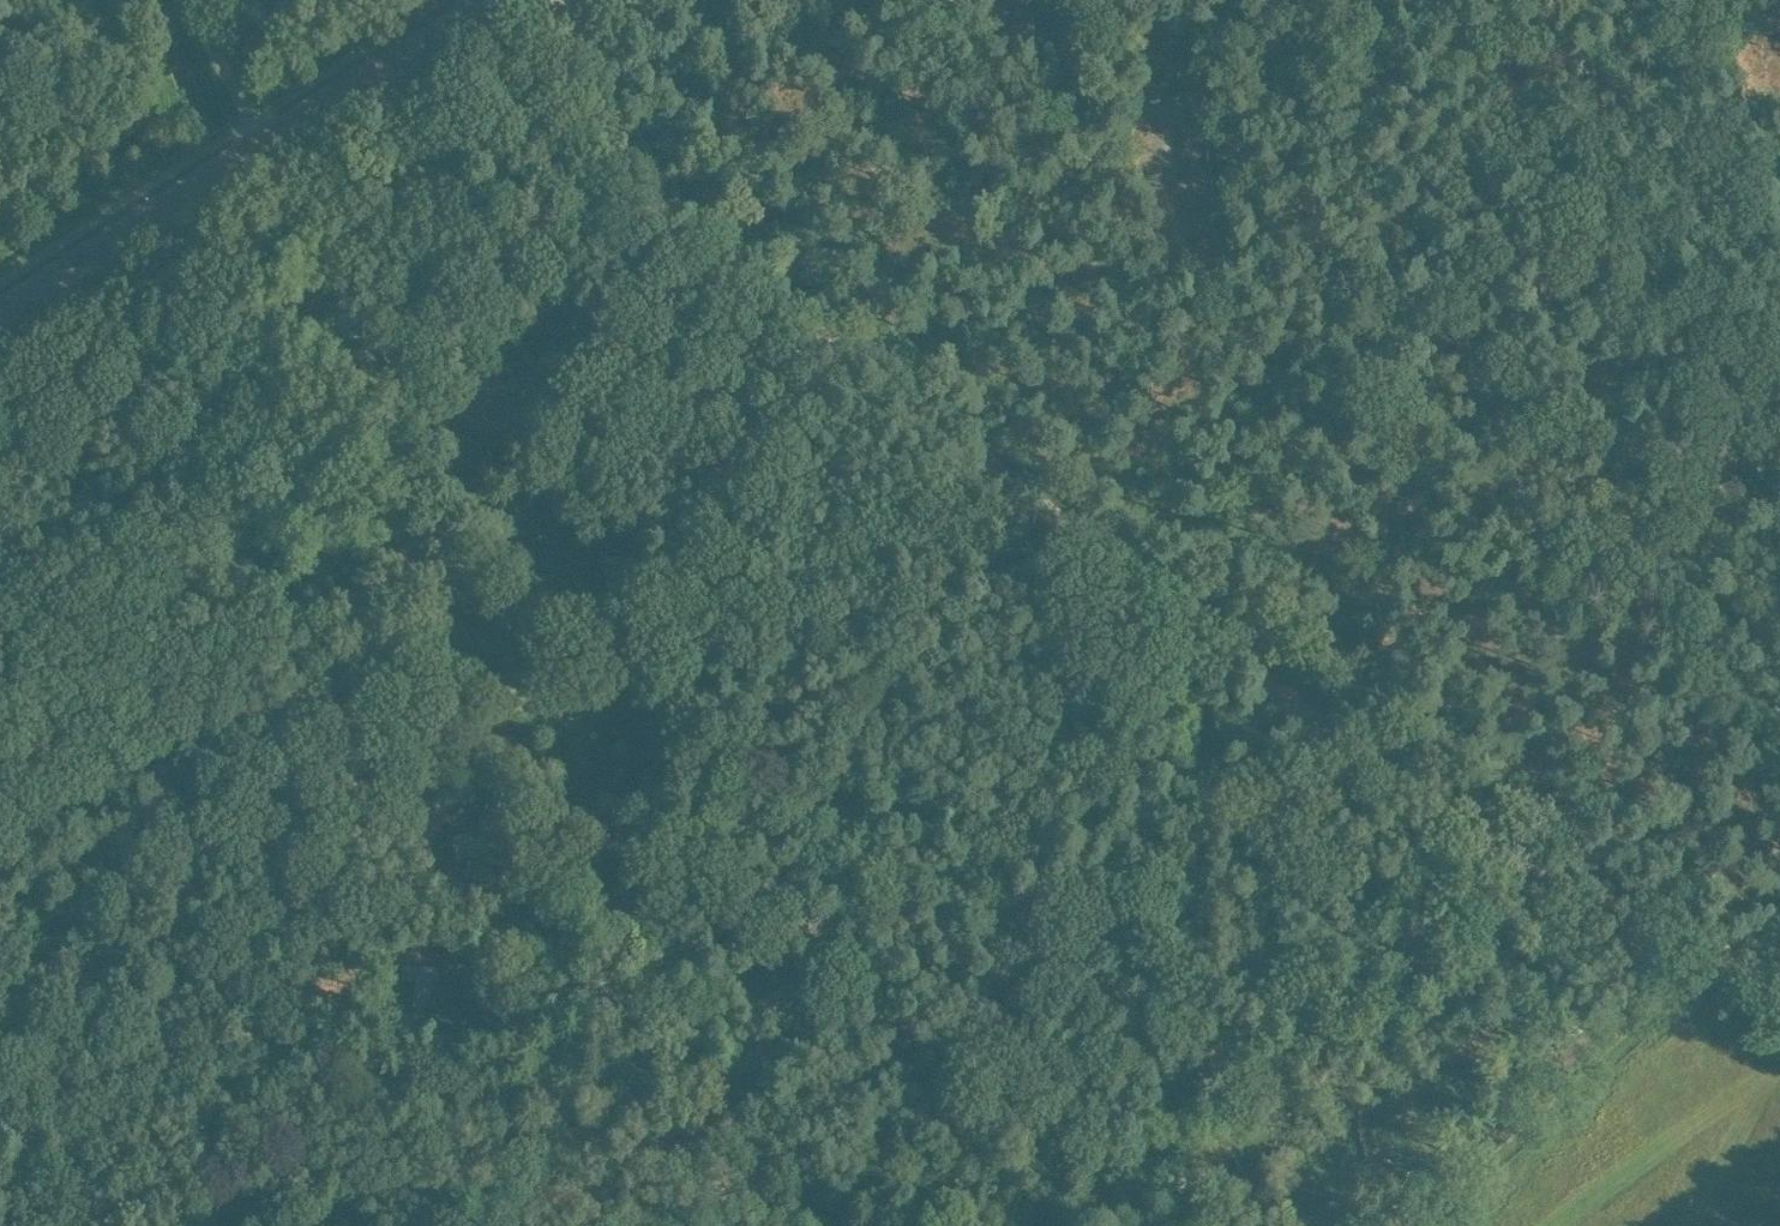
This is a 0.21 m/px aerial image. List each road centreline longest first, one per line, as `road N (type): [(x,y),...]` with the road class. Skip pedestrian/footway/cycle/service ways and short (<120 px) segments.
road 1 (track): [(1779,953),(1566,848),(1364,718),(642,165),(609,117),(559,4)]
road 2 (tertiary): [(0,311),(265,138)]
road 3 (tertiary): [(265,138),(499,0)]
road 4 (track): [(0,1014),(32,1065),(100,1225)]
road 5 (track): [(253,117),(183,0)]

